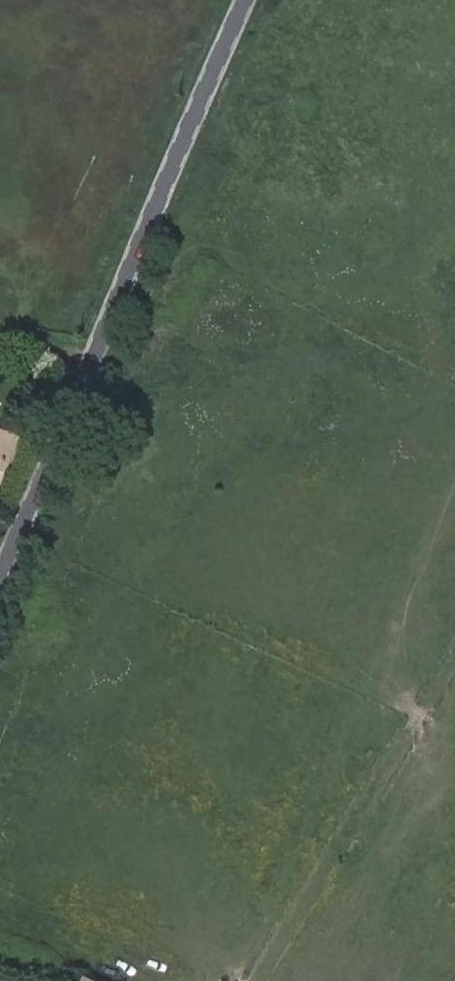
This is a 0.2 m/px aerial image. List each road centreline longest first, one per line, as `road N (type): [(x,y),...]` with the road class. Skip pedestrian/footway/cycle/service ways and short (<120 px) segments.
road 1 (residential): [(0,571),(244,0)]

